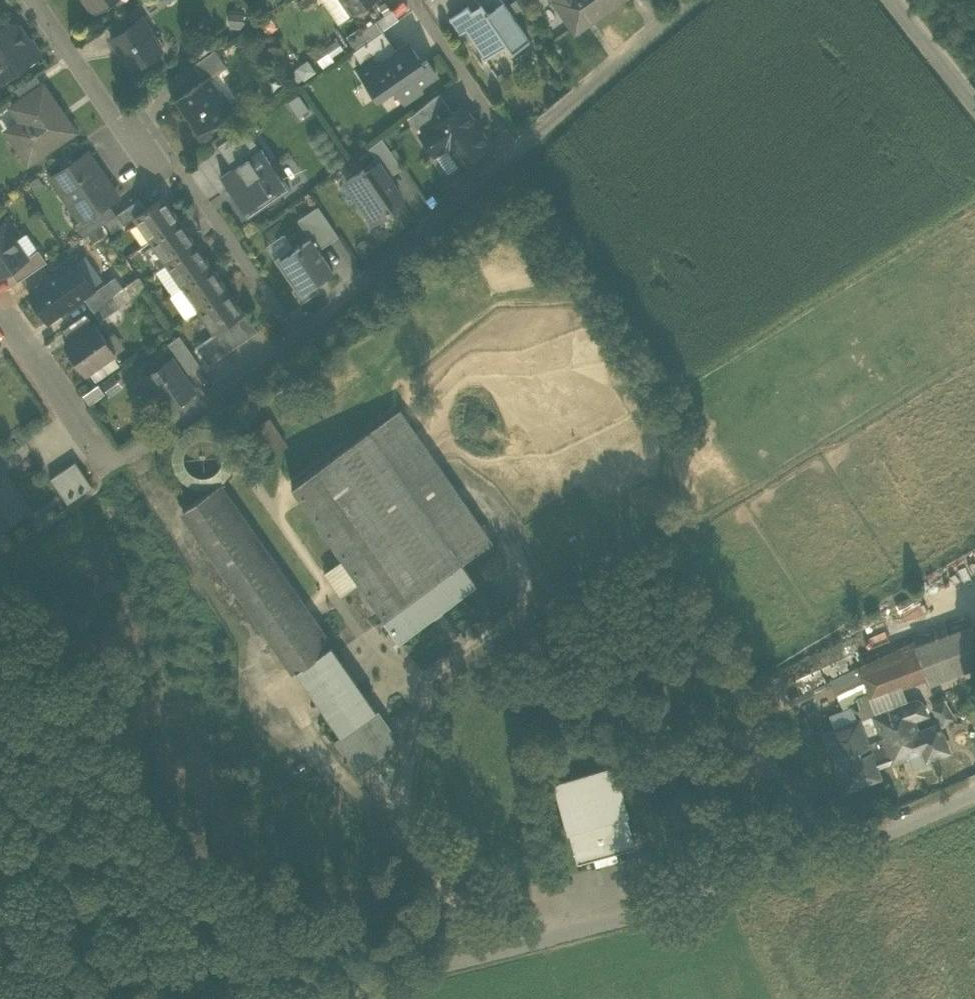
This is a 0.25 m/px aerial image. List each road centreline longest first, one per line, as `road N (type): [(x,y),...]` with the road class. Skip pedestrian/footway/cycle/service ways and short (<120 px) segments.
road 1 (residential): [(974,794),(856,846),(326,998)]
road 2 (residential): [(35,0),(113,118),(180,169),(297,342)]
road 3 (residential): [(297,342),(111,465),(0,320)]
road 4 (residential): [(515,151),(297,342)]
road 5 (residential): [(689,0),(515,151)]
road 6 (residential): [(414,0),(515,151)]
road 7 (residential): [(900,0),(974,97)]

